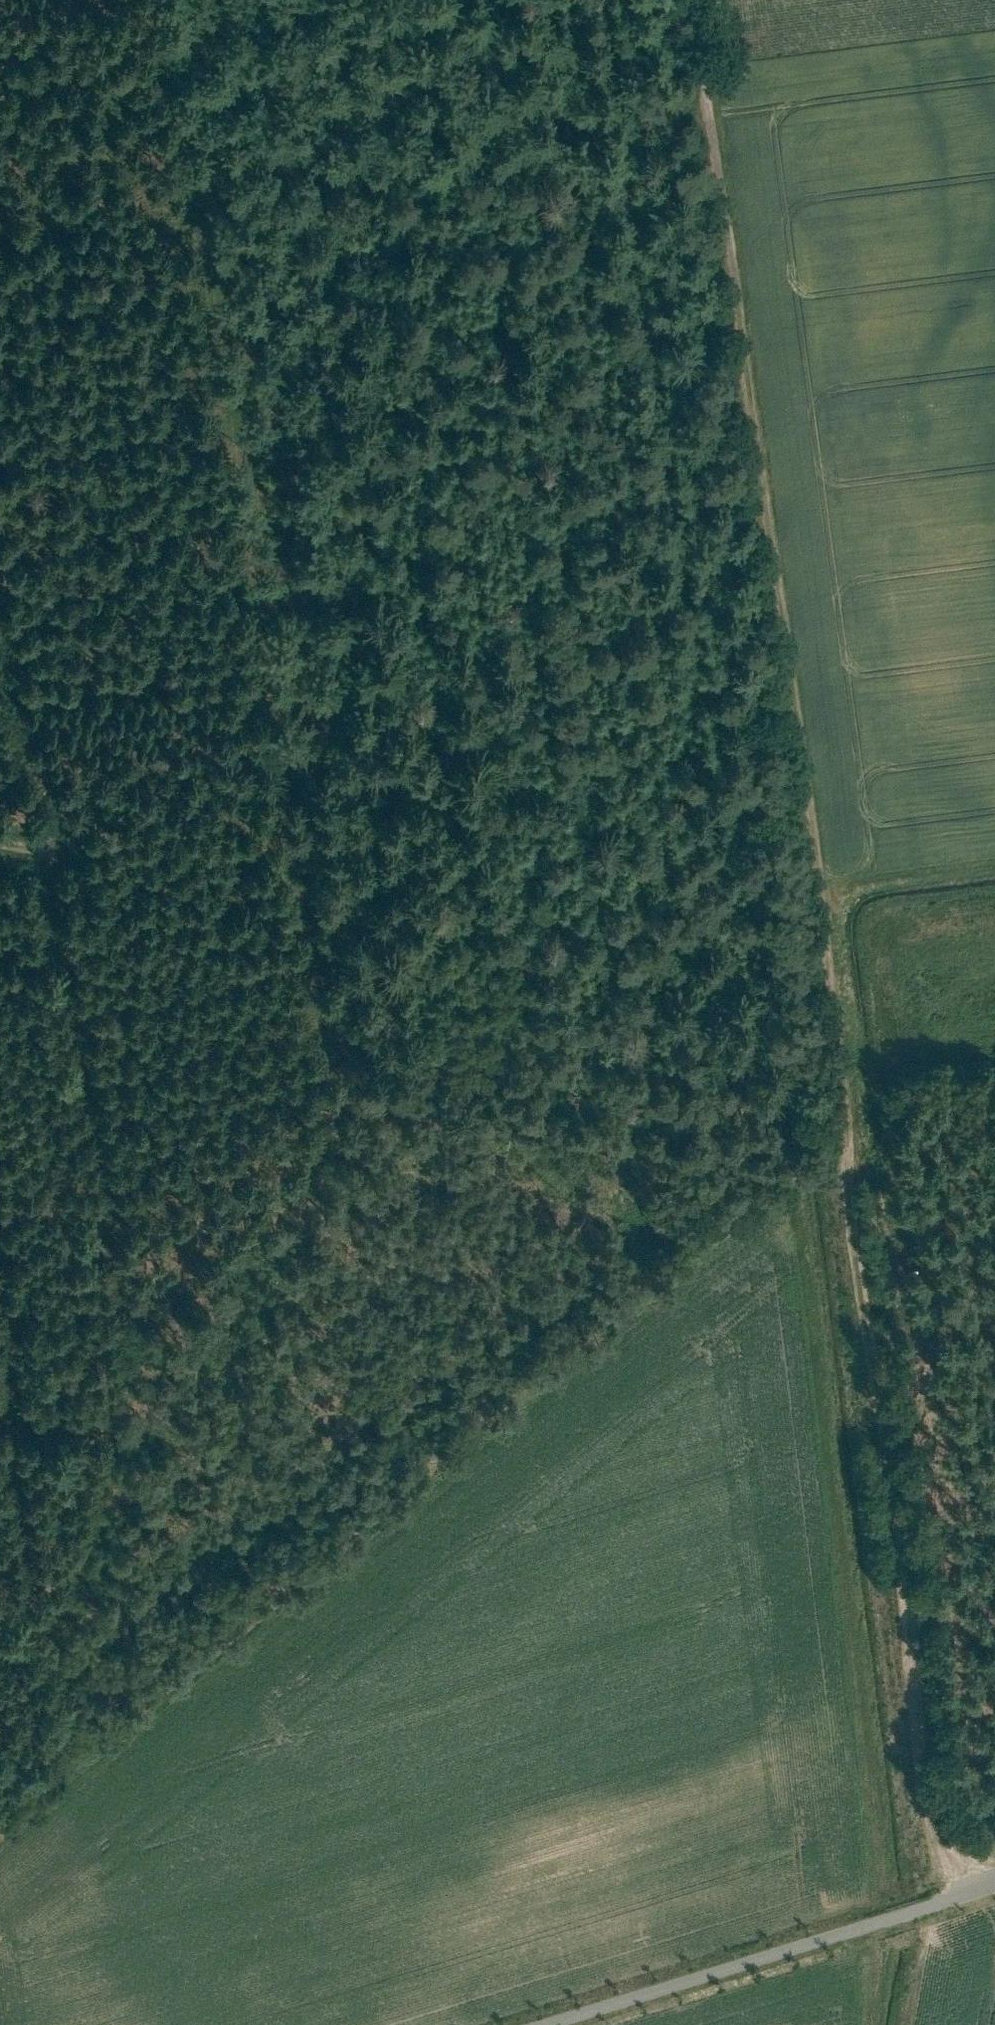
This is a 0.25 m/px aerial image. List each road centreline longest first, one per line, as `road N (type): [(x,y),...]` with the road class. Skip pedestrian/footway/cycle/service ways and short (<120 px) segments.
road 1 (track): [(685,0),(773,734),(816,932),(840,1165),(962,1899)]
road 2 (unclassified): [(994,1886),(557,2024)]

